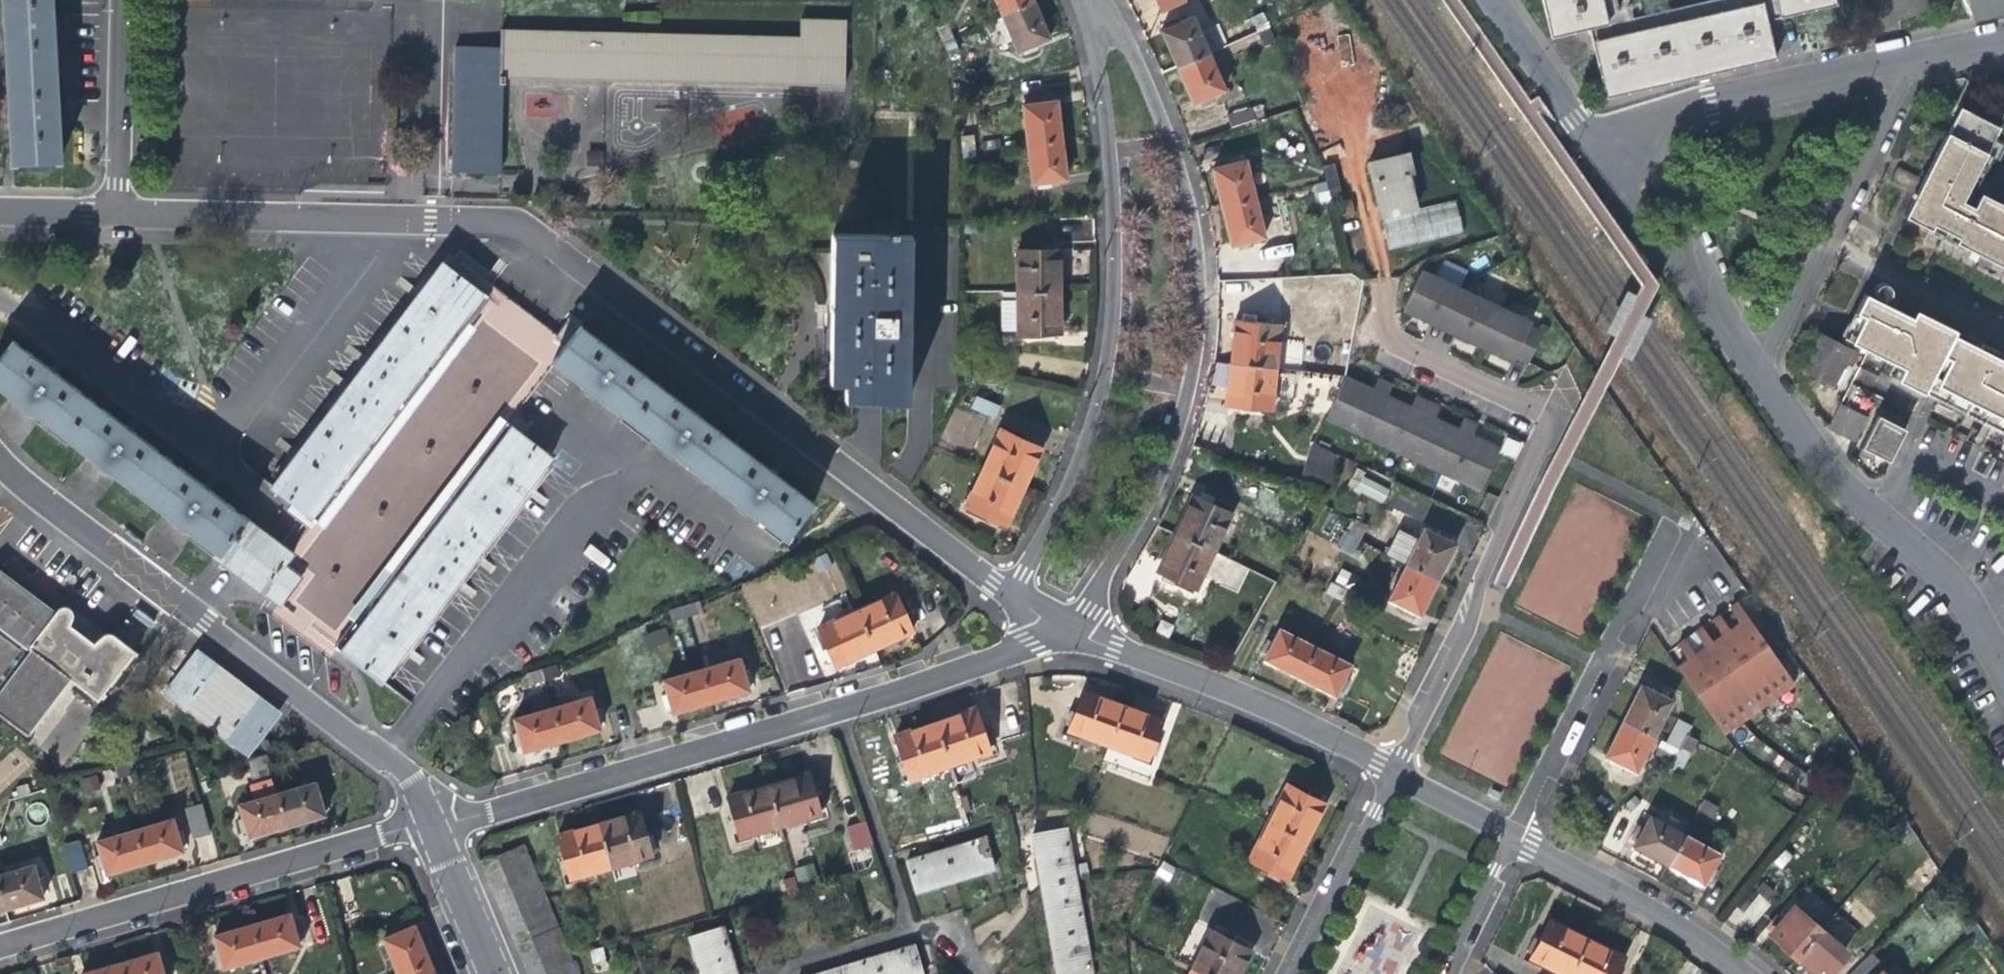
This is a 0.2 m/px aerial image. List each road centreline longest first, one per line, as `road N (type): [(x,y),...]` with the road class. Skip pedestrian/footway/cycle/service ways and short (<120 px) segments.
road 1 (residential): [(114,216),(502,227),(558,255),(1021,602)]
road 2 (residential): [(1051,650),(1157,484),(1185,409),(1197,307),(1190,223),(1157,124),(1122,48),(1088,0)]
road 3 (residential): [(432,823),(1051,650)]
road 4 (residential): [(1088,0),(1111,213),(1111,314),(1094,413),(1021,602)]
road 5 (residential): [(1384,294),(1382,324),(1393,345),(1542,418),(1485,582),(1388,773)]
road 6 (residential): [(432,823),(388,768),(0,467)]
road 7 (residential): [(0,948),(432,823)]
road 8 (residential): [(2003,690),(1943,577),(1819,470),(1747,366)]
road 9 (residential): [(1051,650),(1114,655),(1273,713),(1388,773)]
road 10 (residential): [(1515,838),(1618,630),(1704,561)]
road 11 (residential): [(1747,366),(1764,353),(1897,96),(1894,66)]
road 12 (residential): [(1578,132),(1894,66)]
road 13 (residential): [(1515,838),(1638,901),(1746,973)]
road 14 (residential): [(1388,773),(1287,973)]
road 15 (residential): [(114,216),(121,0)]
road 16 (residential): [(1694,284),(1685,230),(1652,168),(1578,132)]
road 17 (residential): [(1578,132),(1621,177),(1694,284)]
road 18 (residential): [(492,973),(432,823)]
road 19 (residential): [(1578,132),(1494,0)]
road 20 (residential): [(1447,973),(1515,838)]
road 21 (residential): [(1388,773),(1515,838)]

